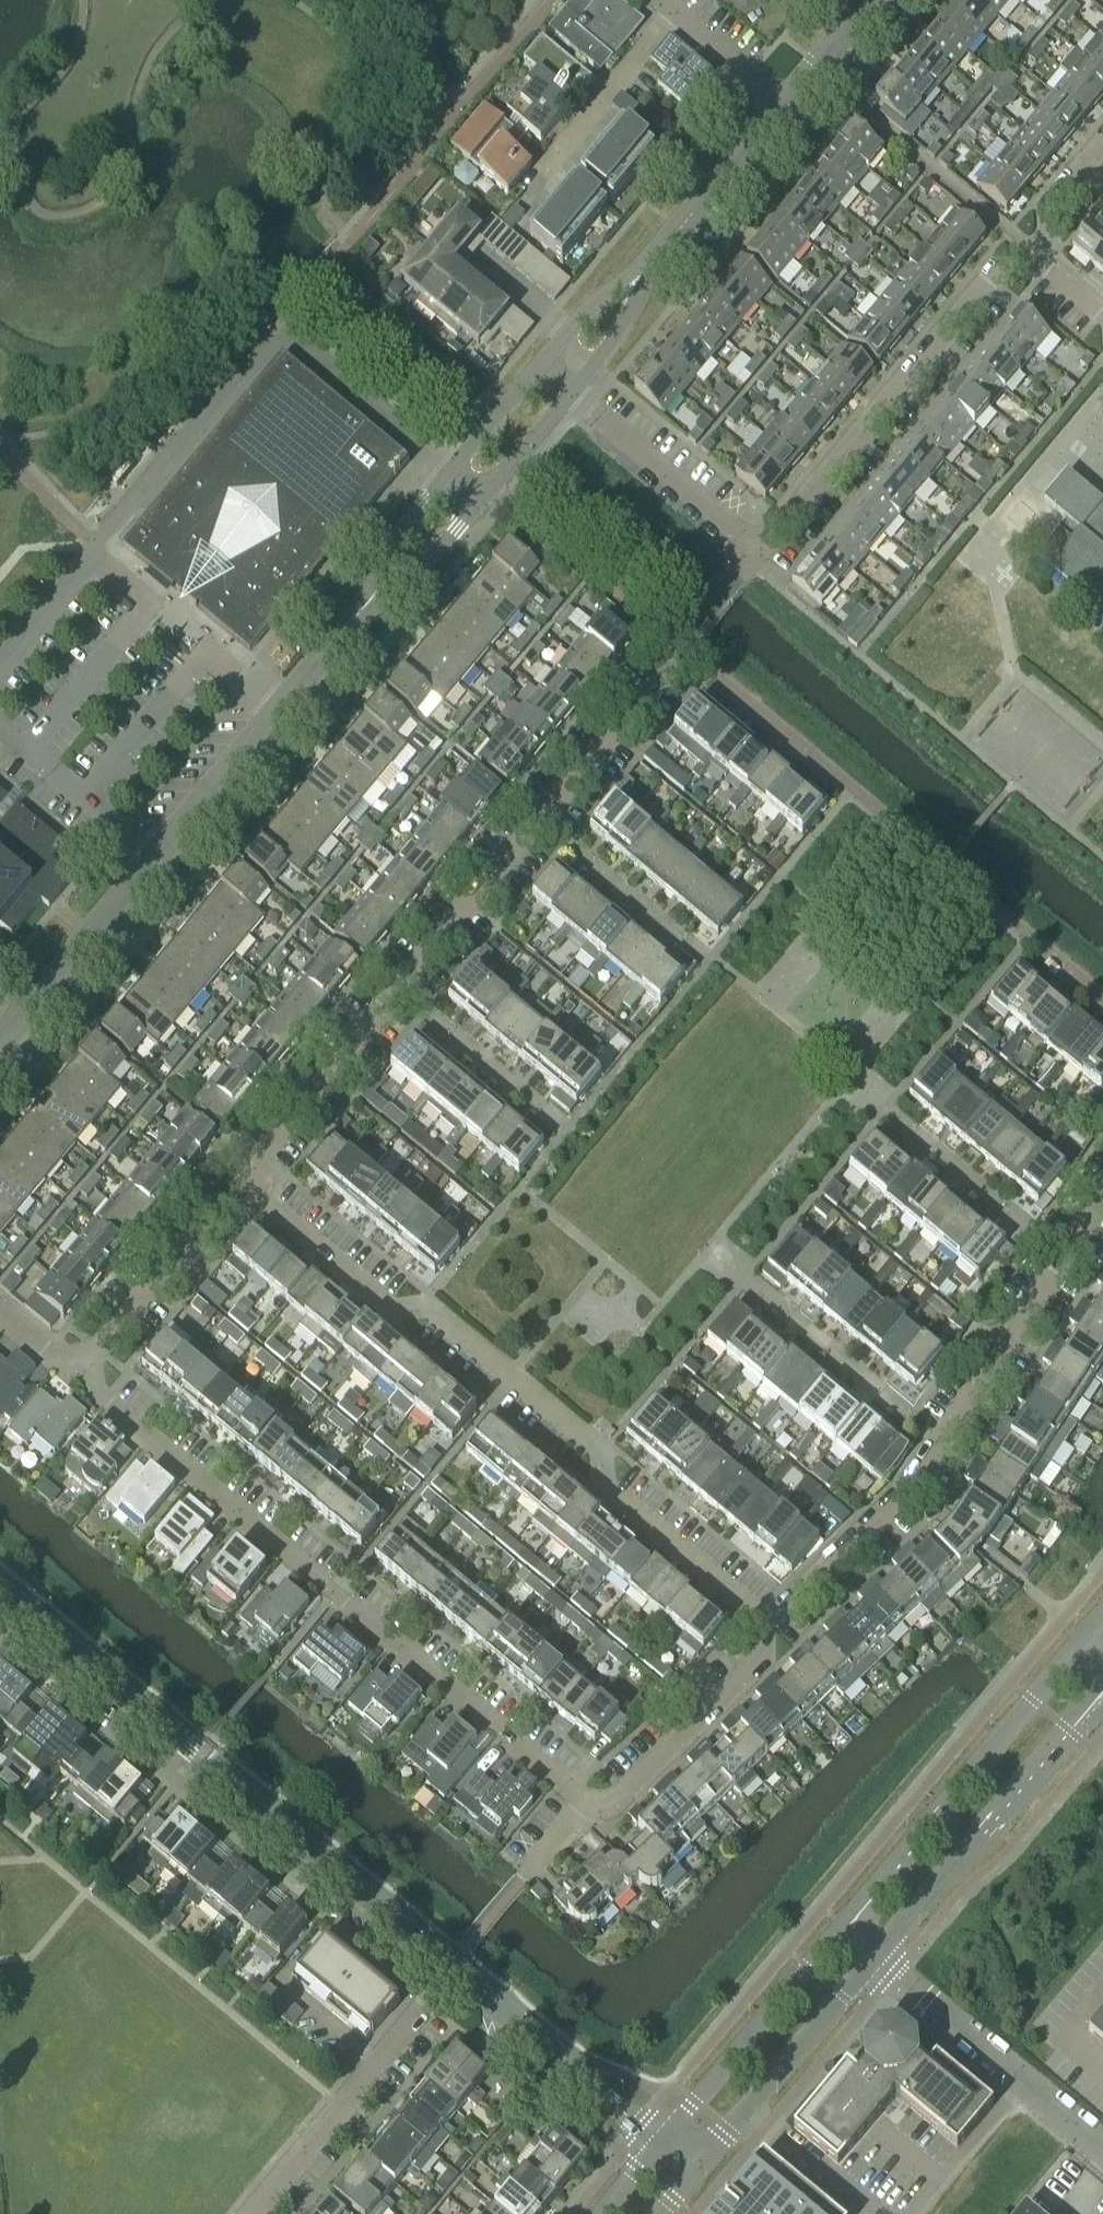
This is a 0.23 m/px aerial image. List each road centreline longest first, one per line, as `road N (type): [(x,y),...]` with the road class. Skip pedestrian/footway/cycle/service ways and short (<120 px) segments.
road 1 (residential): [(767,1627),(615,1499),(602,1450),(513,1374),(430,1310),(389,1305),(238,1186)]
road 2 (residential): [(238,1186),(681,644)]
road 3 (residential): [(595,1804),(78,1376)]
road 4 (residential): [(453,1966),(0,1591)]
road 5 (residential): [(767,1627),(910,1489),(1102,1198)]
road 6 (residential): [(0,1041),(349,625)]
road 7 (residential): [(760,549),(1021,245)]
road 8 (tertiary): [(1077,1651),(842,1929)]
road 9 (tertiary): [(883,1964),(1102,1694)]
road 10 (residential): [(349,625),(496,490),(571,394)]
road 11 (residential): [(536,367),(422,500),(349,625)]
road 12 (residential): [(256,2213),(453,1966)]
road 13 (residential): [(1102,2148),(883,1964)]
road 14 (tertiary): [(842,1929),(663,2146)]
road 15 (tertiary): [(700,2176),(883,1964)]
road 16 (residential): [(663,2146),(453,1966)]
road 17 (residential): [(595,1804),(625,1798),(766,1654),(767,1627)]
road 18 (residential): [(78,1376),(238,1186)]
road 19 (residential): [(760,549),(571,394)]
road 20 (residential): [(532,194),(678,13)]
road 21 (residential): [(657,258),(788,108)]
road 22 (residential): [(657,258),(633,283),(596,299),(536,367)]
road 23 (residential): [(571,394),(609,349),(657,258)]
road 24 (residential): [(788,108),(678,13)]
road 25 (residential): [(1021,245),(1102,150)]
road 26 (unclassified): [(681,644),(760,549)]

